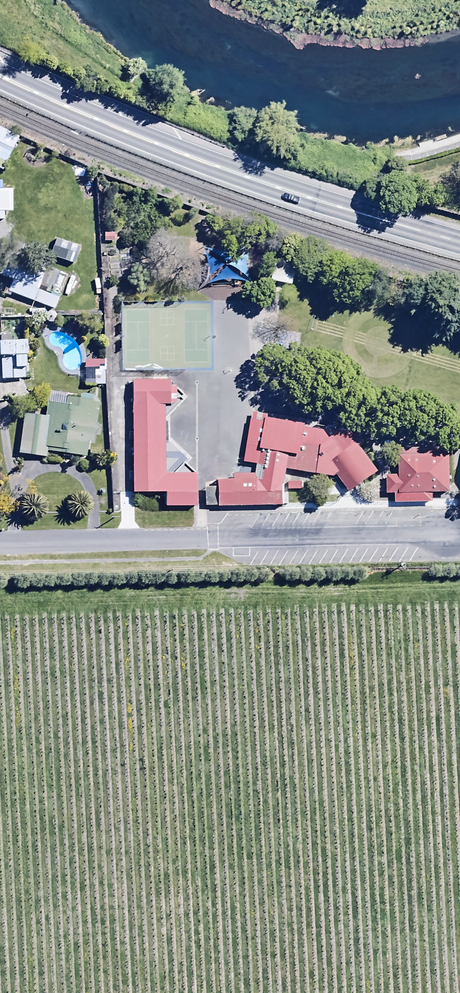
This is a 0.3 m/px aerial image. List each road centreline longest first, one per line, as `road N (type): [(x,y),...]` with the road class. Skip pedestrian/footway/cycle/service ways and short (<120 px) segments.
road 1 (trunk): [(459,246),(247,179),(0,78)]
road 2 (unclassified): [(0,544),(459,534)]

